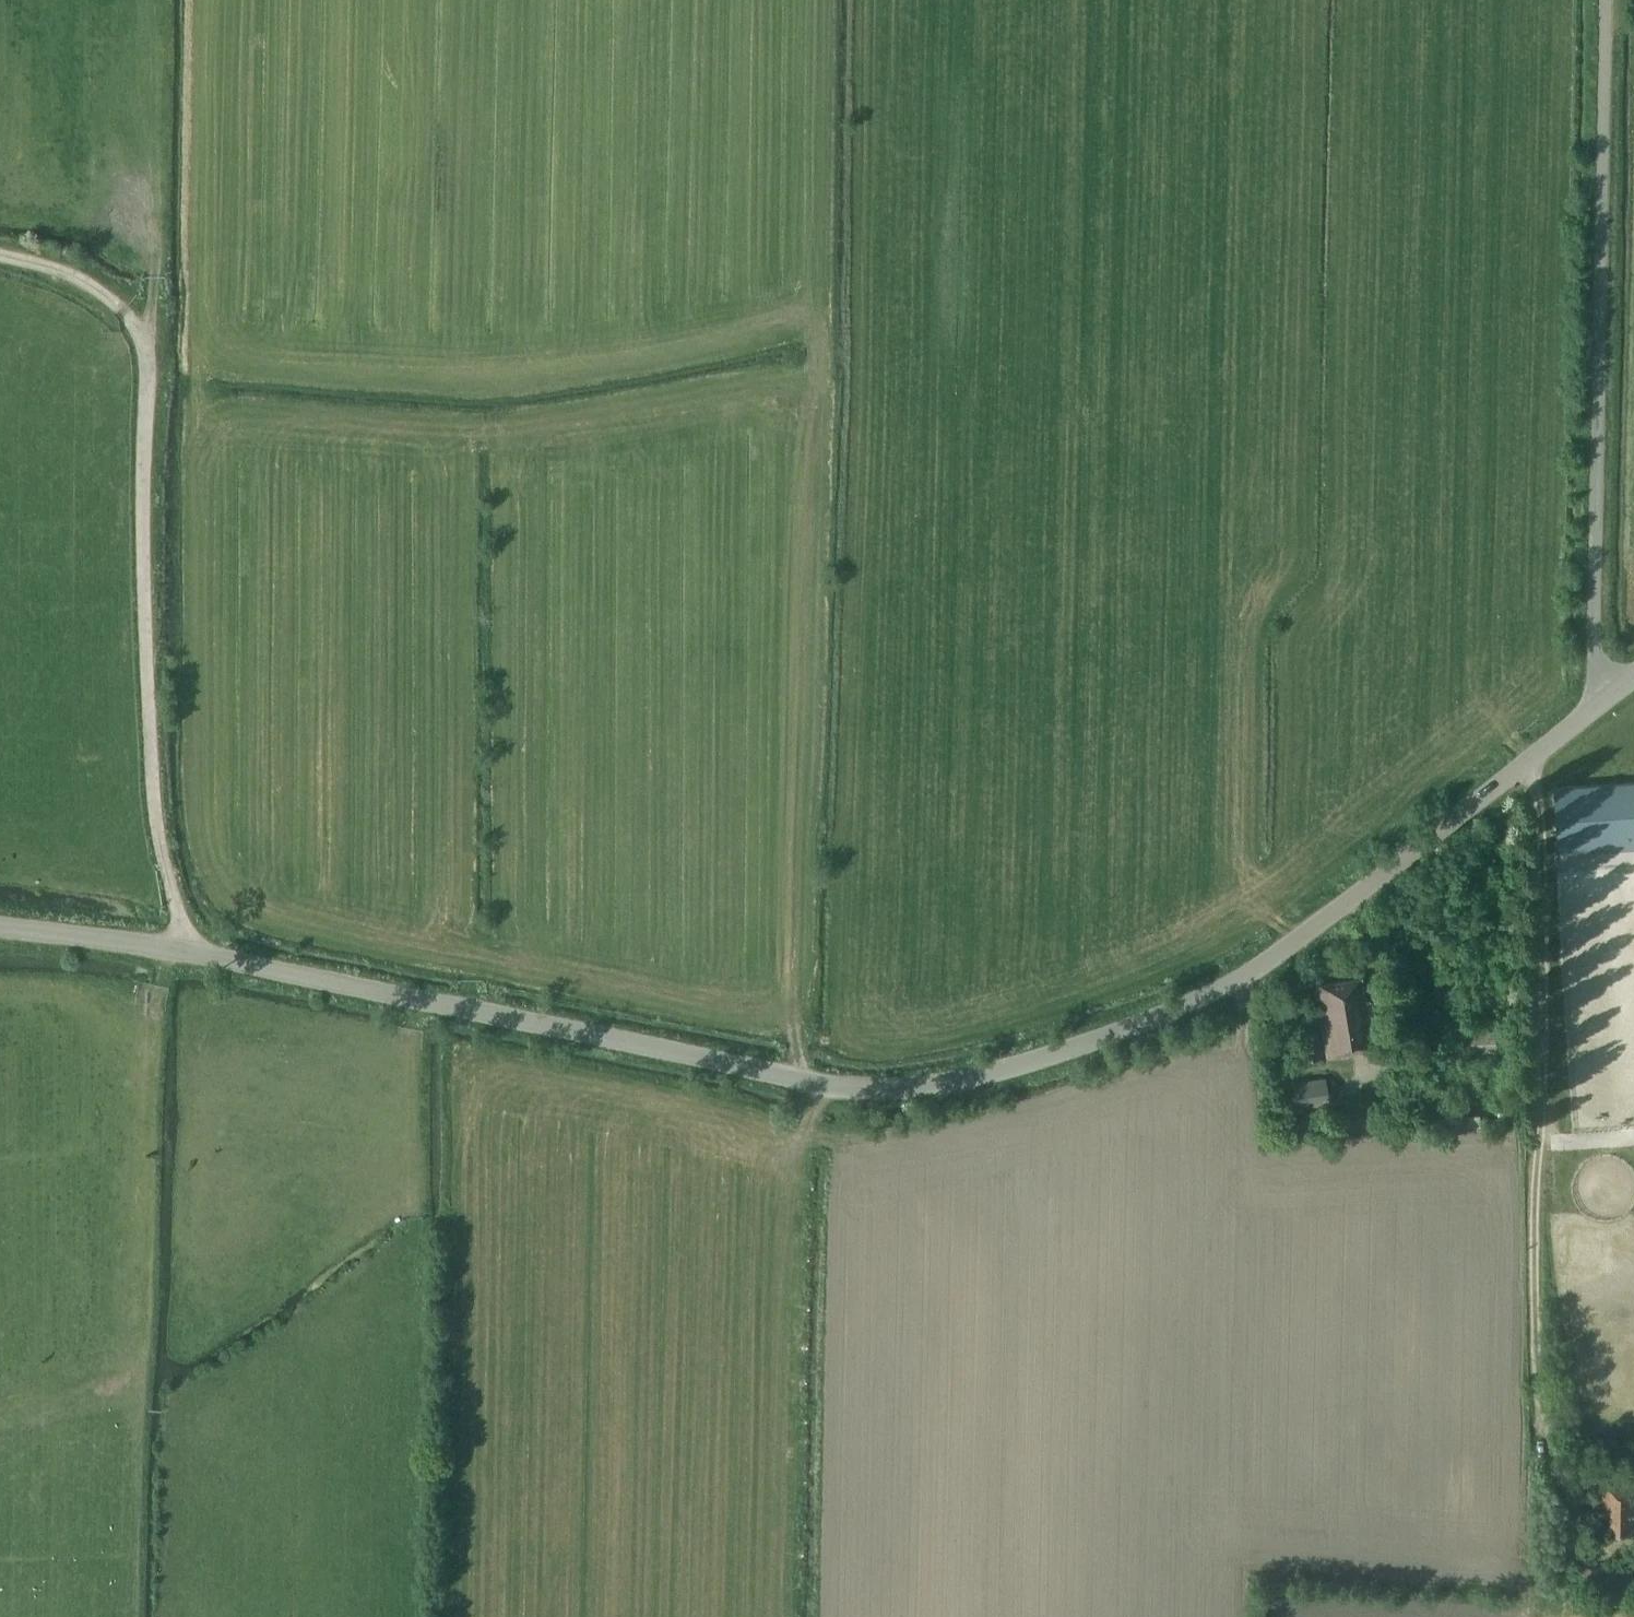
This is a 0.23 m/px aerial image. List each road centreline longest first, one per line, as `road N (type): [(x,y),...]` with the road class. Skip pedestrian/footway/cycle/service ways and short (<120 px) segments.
road 1 (unclassified): [(0,924),(187,951),(712,1075),(882,1092),(1035,1069),(1192,1003),(1286,942),(1633,676)]

